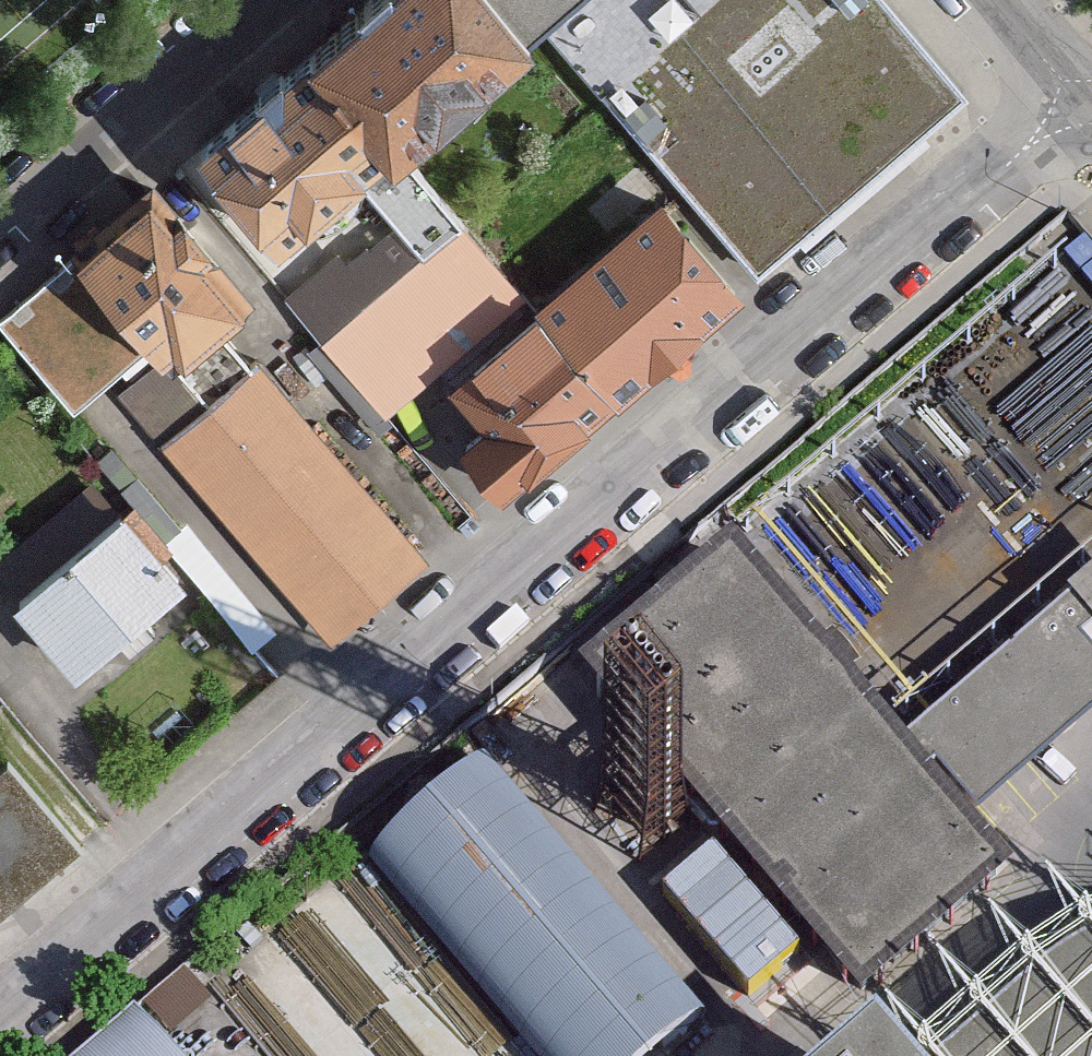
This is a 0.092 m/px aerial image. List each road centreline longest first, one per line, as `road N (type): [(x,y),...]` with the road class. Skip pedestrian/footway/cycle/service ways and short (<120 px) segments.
road 1 (unclassified): [(0,1017),(1080,103)]
road 2 (residential): [(266,0),(0,221)]
road 3 (unclassified): [(995,0),(1080,103)]

